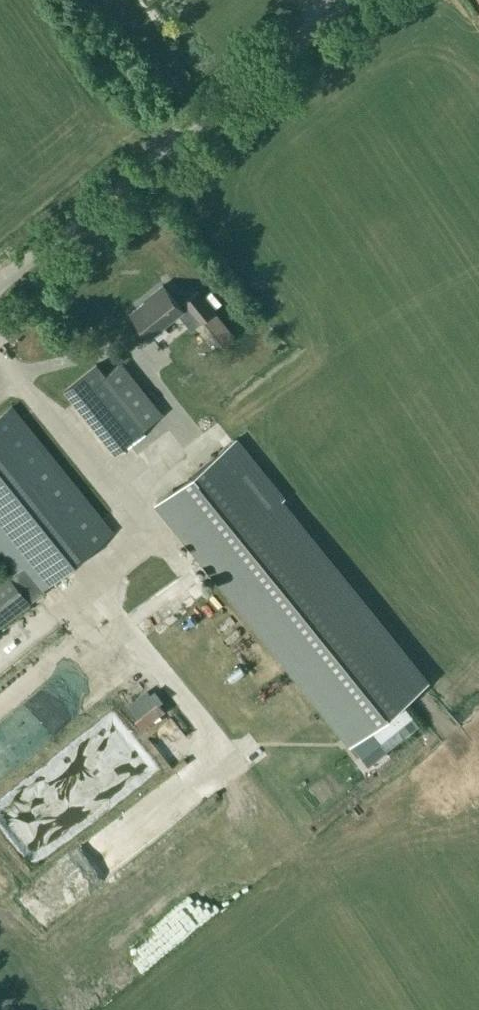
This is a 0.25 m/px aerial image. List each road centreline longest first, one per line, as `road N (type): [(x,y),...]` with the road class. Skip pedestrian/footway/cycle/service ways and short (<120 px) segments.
road 1 (unclassified): [(0,282),(346,0)]

